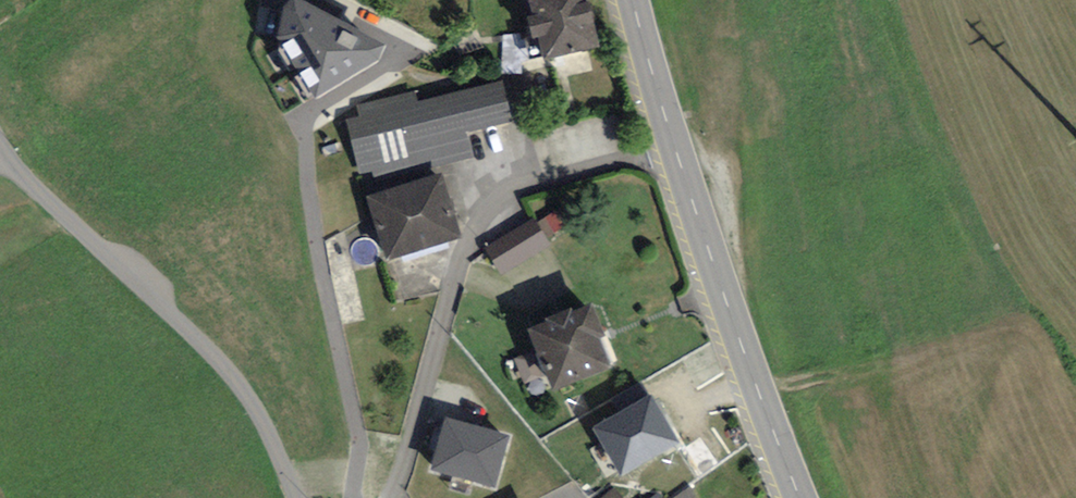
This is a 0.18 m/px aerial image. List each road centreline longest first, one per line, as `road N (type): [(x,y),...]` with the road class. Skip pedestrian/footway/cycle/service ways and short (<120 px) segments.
road 1 (residential): [(677,153),(519,190),(484,213),(391,497)]
road 2 (residential): [(297,497),(264,425),(217,361),(40,192),(0,143)]
road 3 (secondary): [(677,153),(804,497)]
road 4 (track): [(298,148),(363,497)]
road 5 (secondary): [(634,0),(677,153)]

